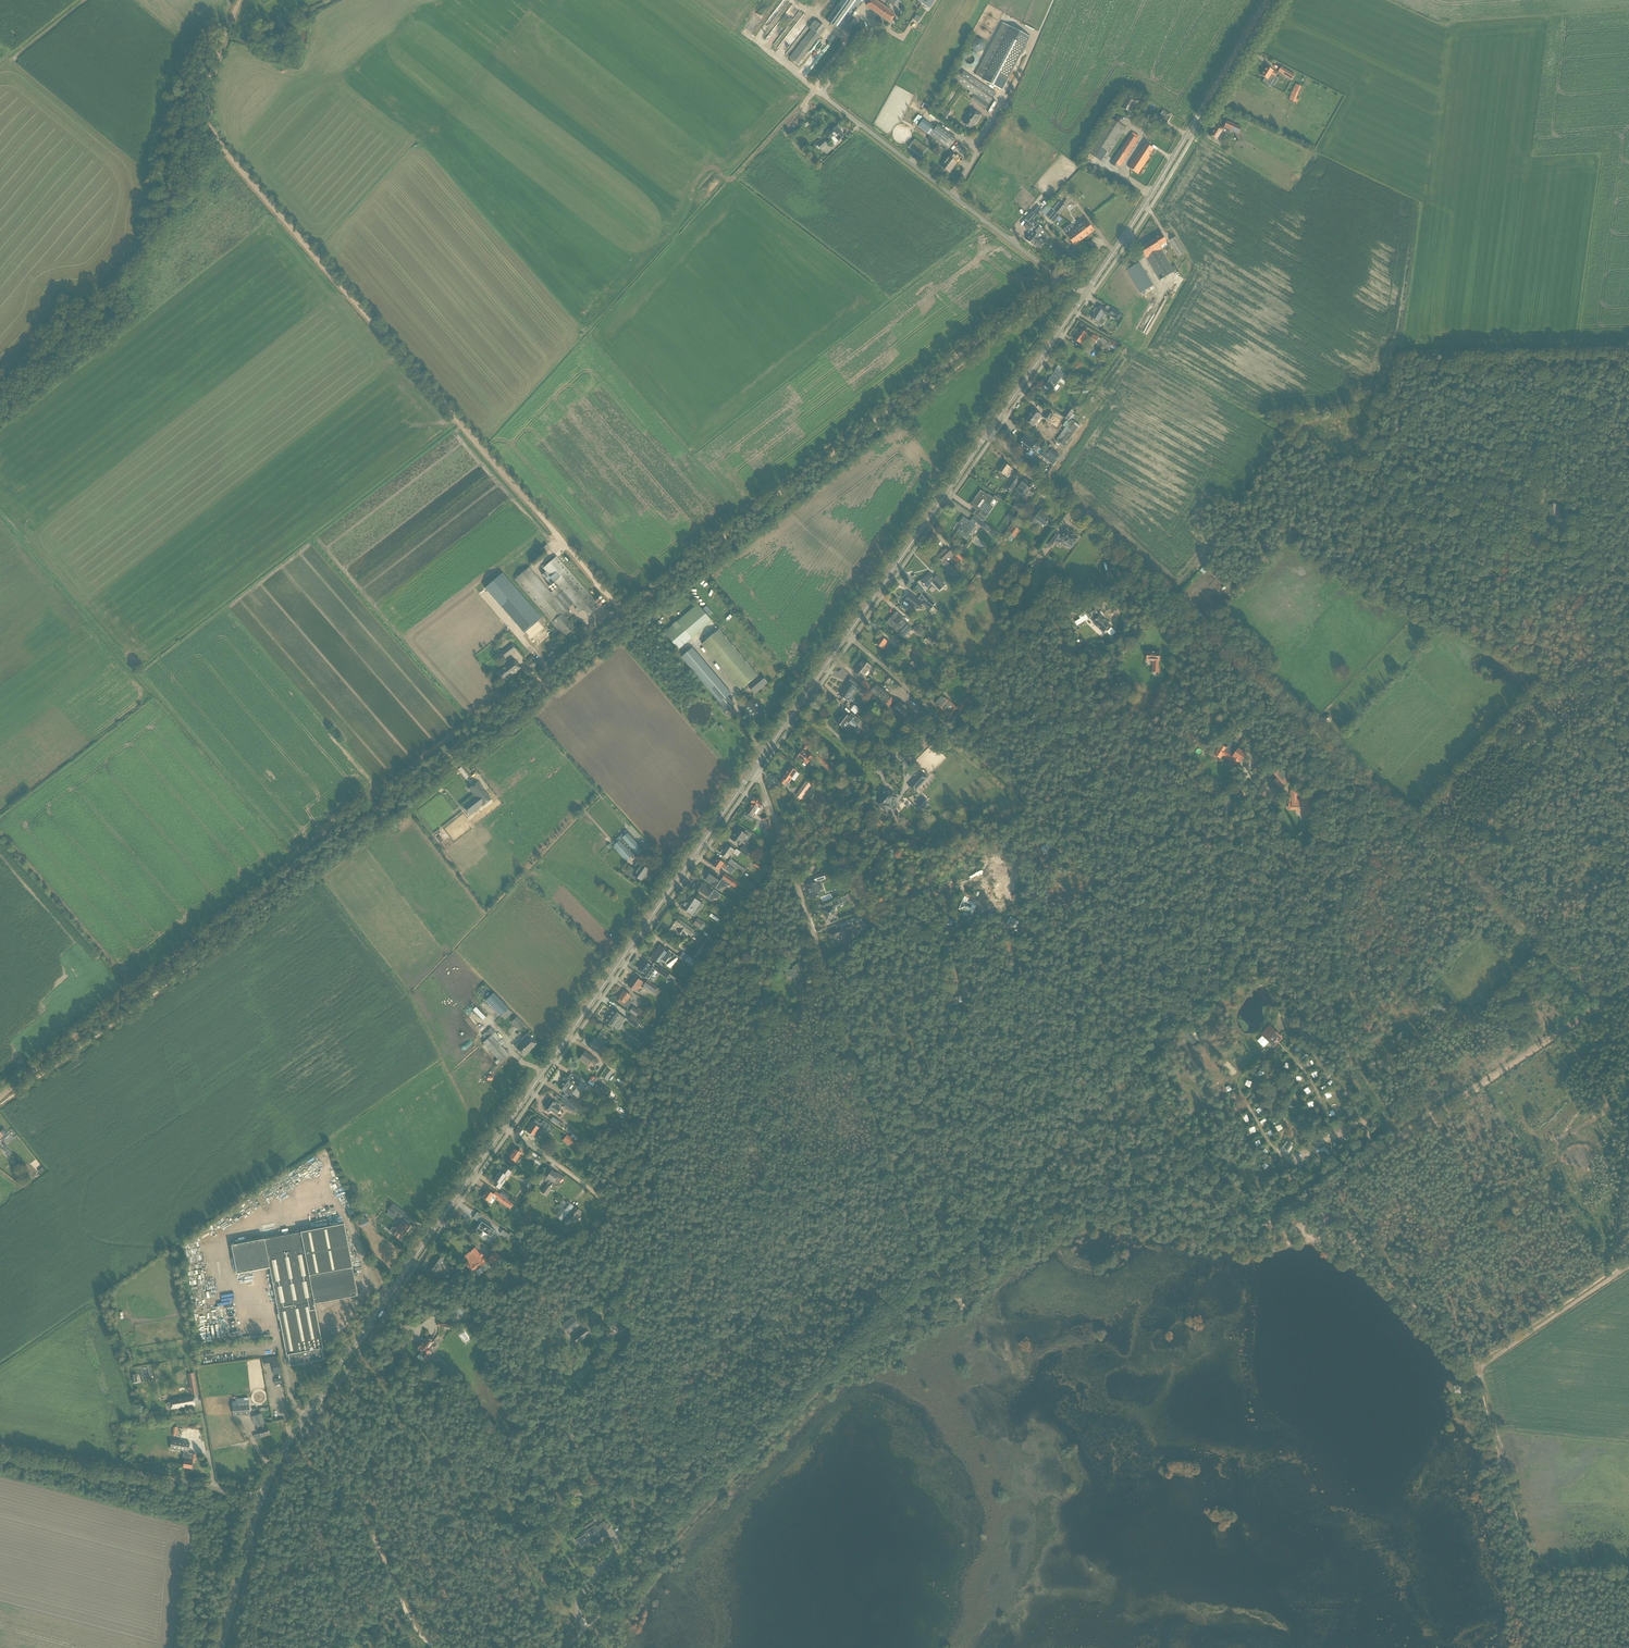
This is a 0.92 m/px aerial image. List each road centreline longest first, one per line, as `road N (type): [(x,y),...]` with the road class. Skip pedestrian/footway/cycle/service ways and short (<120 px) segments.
road 1 (track): [(1061,280),(0,1100)]
road 2 (tertiary): [(262,1498),(332,1377),(754,769)]
road 3 (track): [(218,52),(205,102),(232,160),(626,620)]
road 4 (track): [(1228,647),(1602,1002)]
road 5 (tertiary): [(754,769),(988,432)]
road 6 (track): [(1628,347),(1397,352),(1365,482)]
road 7 (tertiary): [(1084,296),(1266,0)]
road 8 (track): [(1602,1002),(1318,1189)]
road 9 (unclassified): [(1084,296),(832,102)]
road 10 (track): [(831,993),(928,1279)]
road 11 (unclassified): [(262,1498),(0,1446)]
road 12 (track): [(1462,1368),(1497,1434),(1539,1584),(1559,1593)]
road 13 (track): [(291,1455),(359,1512),(412,1622),(437,1647)]
road 14 (unclassified): [(831,993),(754,769)]
road 15 (track): [(1318,1189),(1462,1368)]
road 16 (track): [(1618,1272),(1462,1368)]
road 17 (tertiary): [(988,432),(1084,296)]
road 18 (track): [(1093,529),(1209,630)]
road 19 (tertiary): [(225,1647),(262,1498)]
road 20 (unclassified): [(1093,529),(988,432)]

